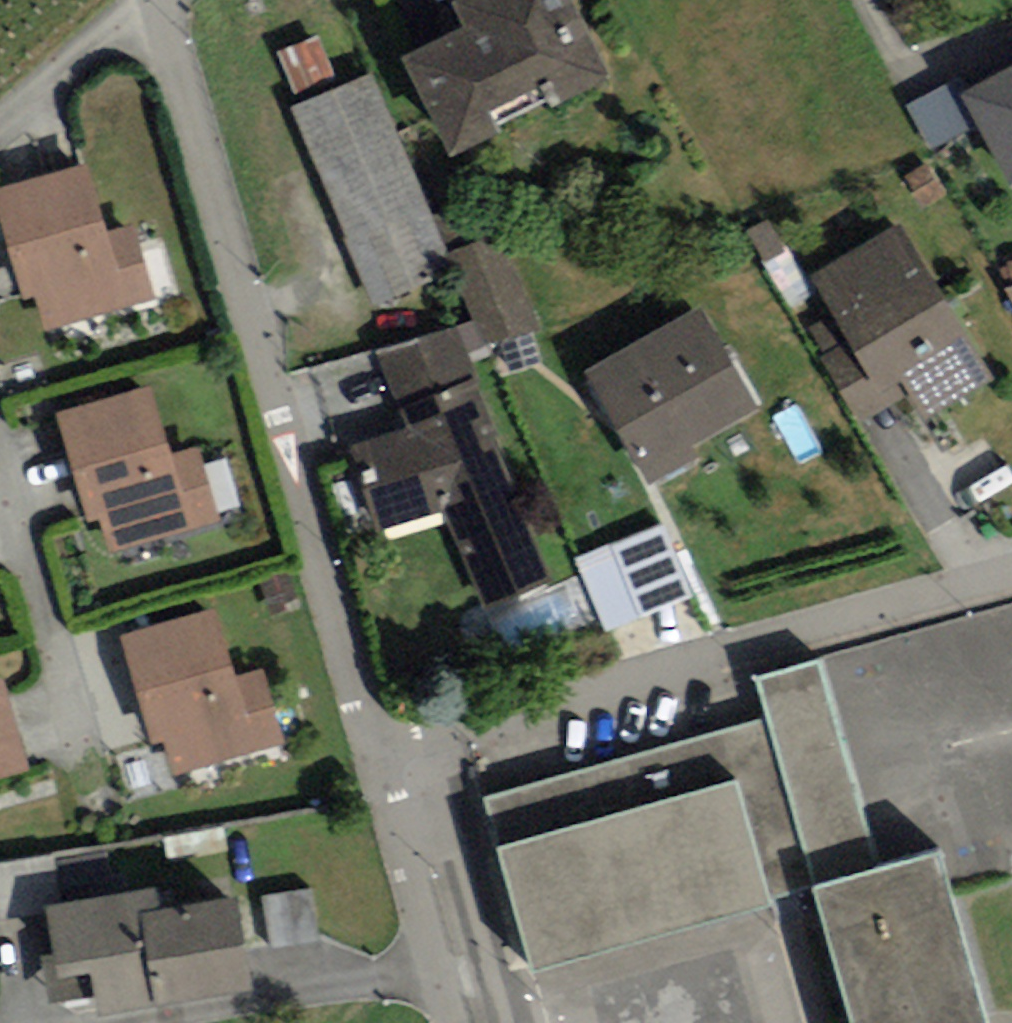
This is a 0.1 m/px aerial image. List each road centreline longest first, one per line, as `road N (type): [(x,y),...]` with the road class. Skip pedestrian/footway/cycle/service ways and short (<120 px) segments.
road 1 (residential): [(375,751),(158,0)]
road 2 (residential): [(375,751),(1011,569)]
road 3 (residential): [(456,1022),(375,751)]

